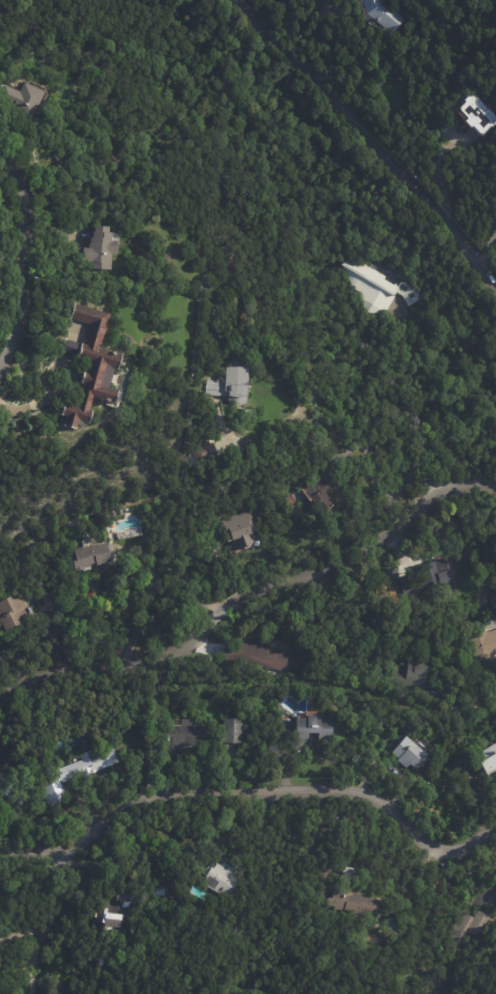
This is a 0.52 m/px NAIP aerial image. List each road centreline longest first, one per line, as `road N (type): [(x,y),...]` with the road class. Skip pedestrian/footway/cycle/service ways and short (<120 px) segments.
road 1 (residential): [(495,486),(454,489),(374,551),(232,601),(197,639),(150,666),(37,674),(0,718)]
road 2 (tertiary): [(495,823),(458,849),(370,794),(183,787),(144,794),(56,850),(0,841)]
road 3 (residential): [(495,286),(240,0)]
road 4 (residential): [(0,364),(18,323),(26,237),(24,195),(0,148)]

